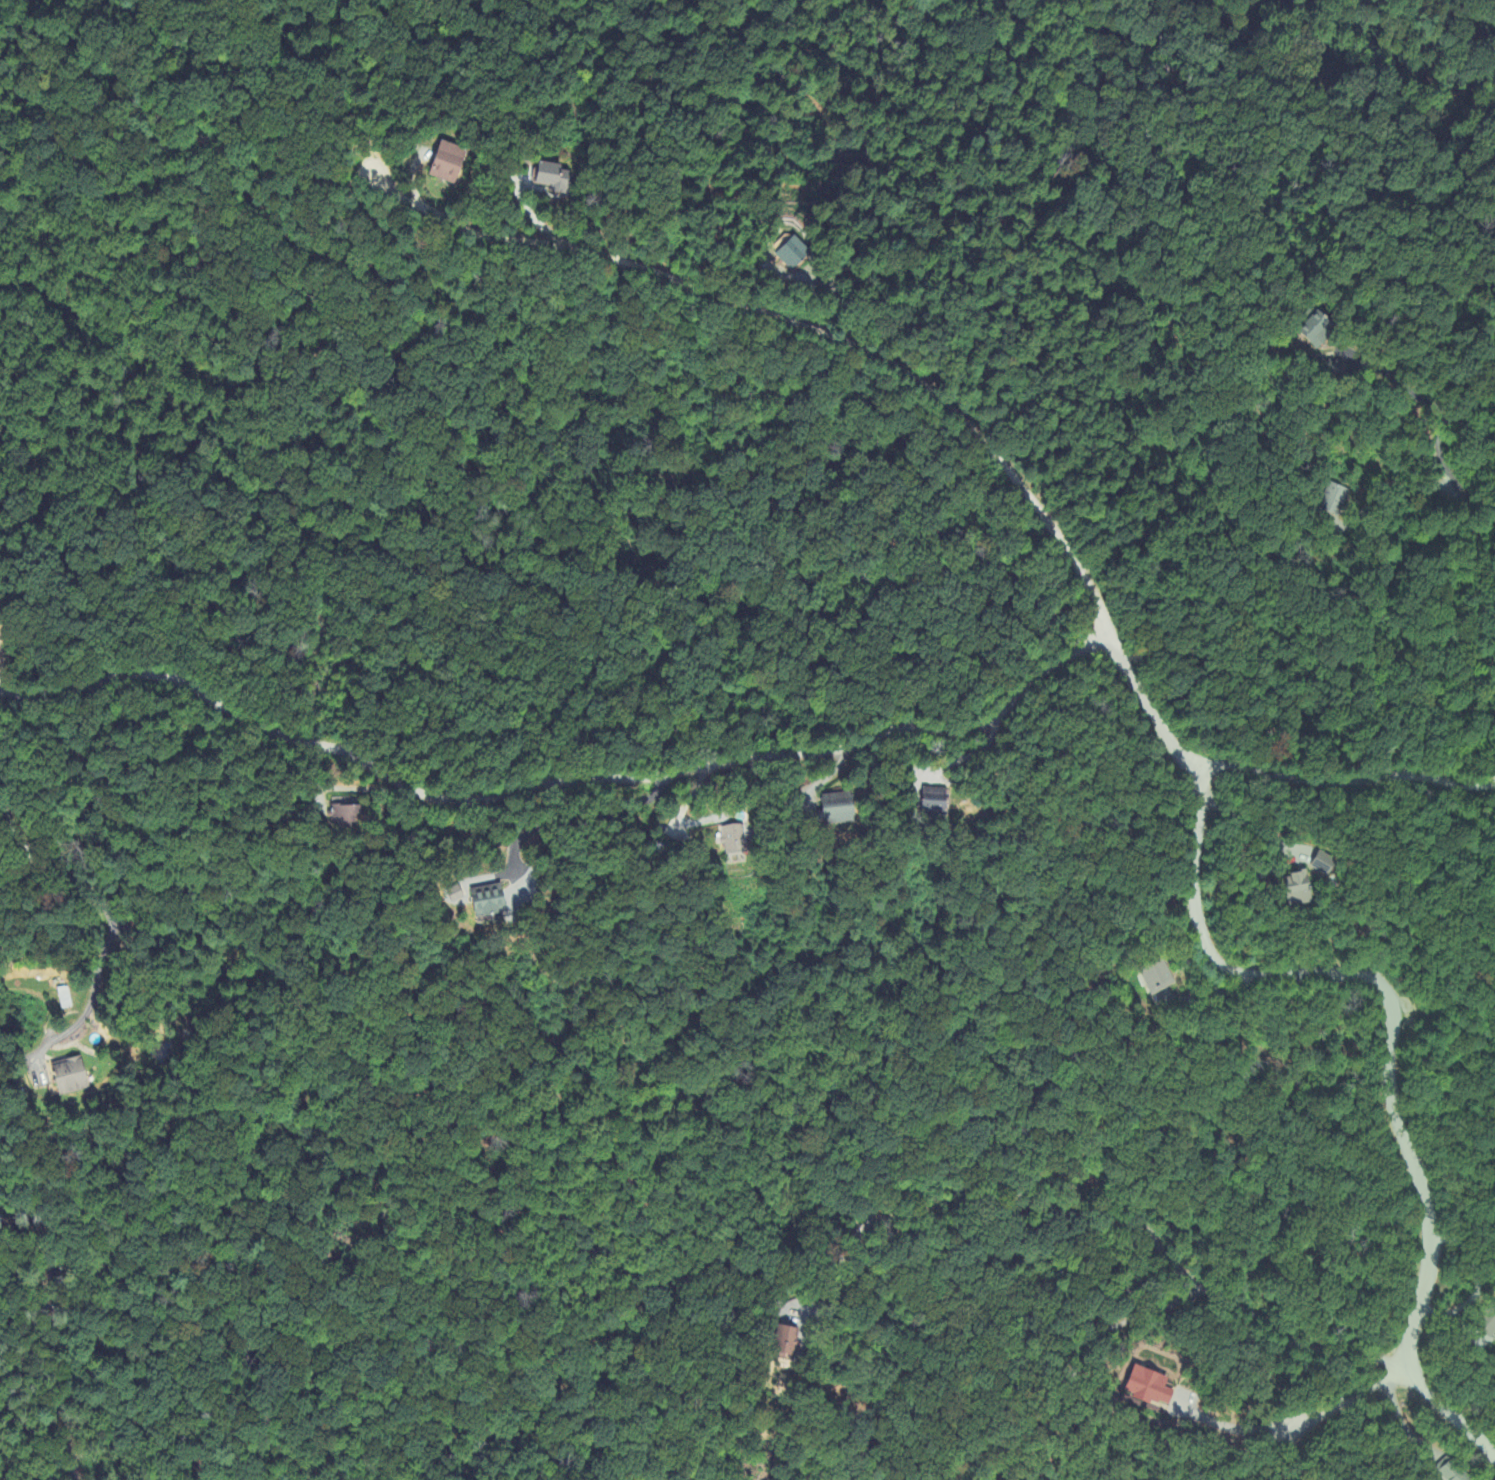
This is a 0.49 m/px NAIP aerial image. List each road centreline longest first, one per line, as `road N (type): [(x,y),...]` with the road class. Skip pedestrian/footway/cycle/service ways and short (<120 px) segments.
road 1 (residential): [(1494,1467),(1395,1375),(1423,1296),(1427,1245),(1396,1121),(1383,1006),(1367,983),(1228,973),(1202,946),(1191,893),(1202,791),(1217,765),(1304,784),(1494,781)]

